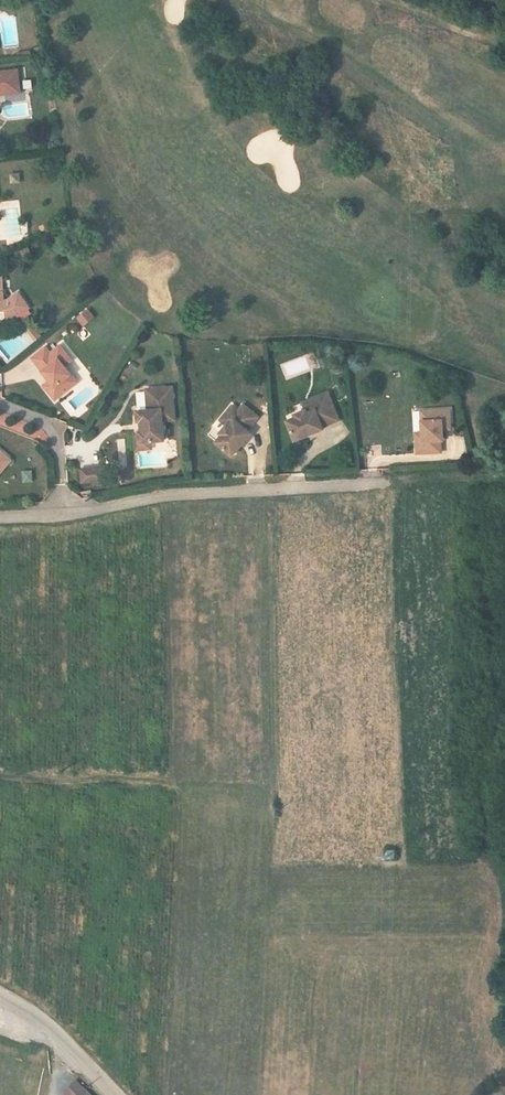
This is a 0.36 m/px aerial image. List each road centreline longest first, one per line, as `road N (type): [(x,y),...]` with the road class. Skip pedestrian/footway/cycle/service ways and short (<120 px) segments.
road 1 (residential): [(384,483),(166,495),(60,514)]
road 2 (residential): [(0,998),(66,1040),(114,1094)]
road 3 (residential): [(60,514),(51,426),(0,401)]

